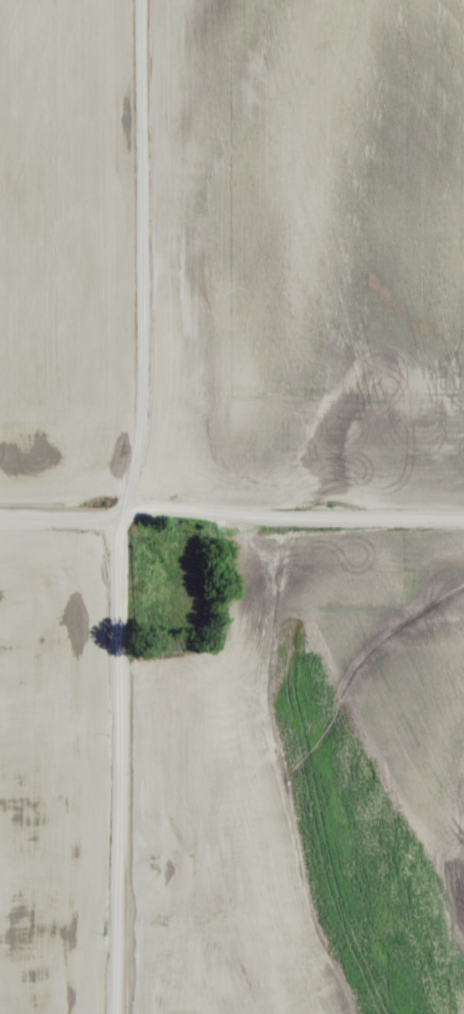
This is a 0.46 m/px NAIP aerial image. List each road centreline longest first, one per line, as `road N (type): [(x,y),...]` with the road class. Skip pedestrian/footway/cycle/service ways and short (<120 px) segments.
road 1 (residential): [(116,1013),(120,512),(142,440),(142,123)]
road 2 (residential): [(463,515),(151,507),(0,519)]
road 3 (residential): [(142,123),(141,0)]

